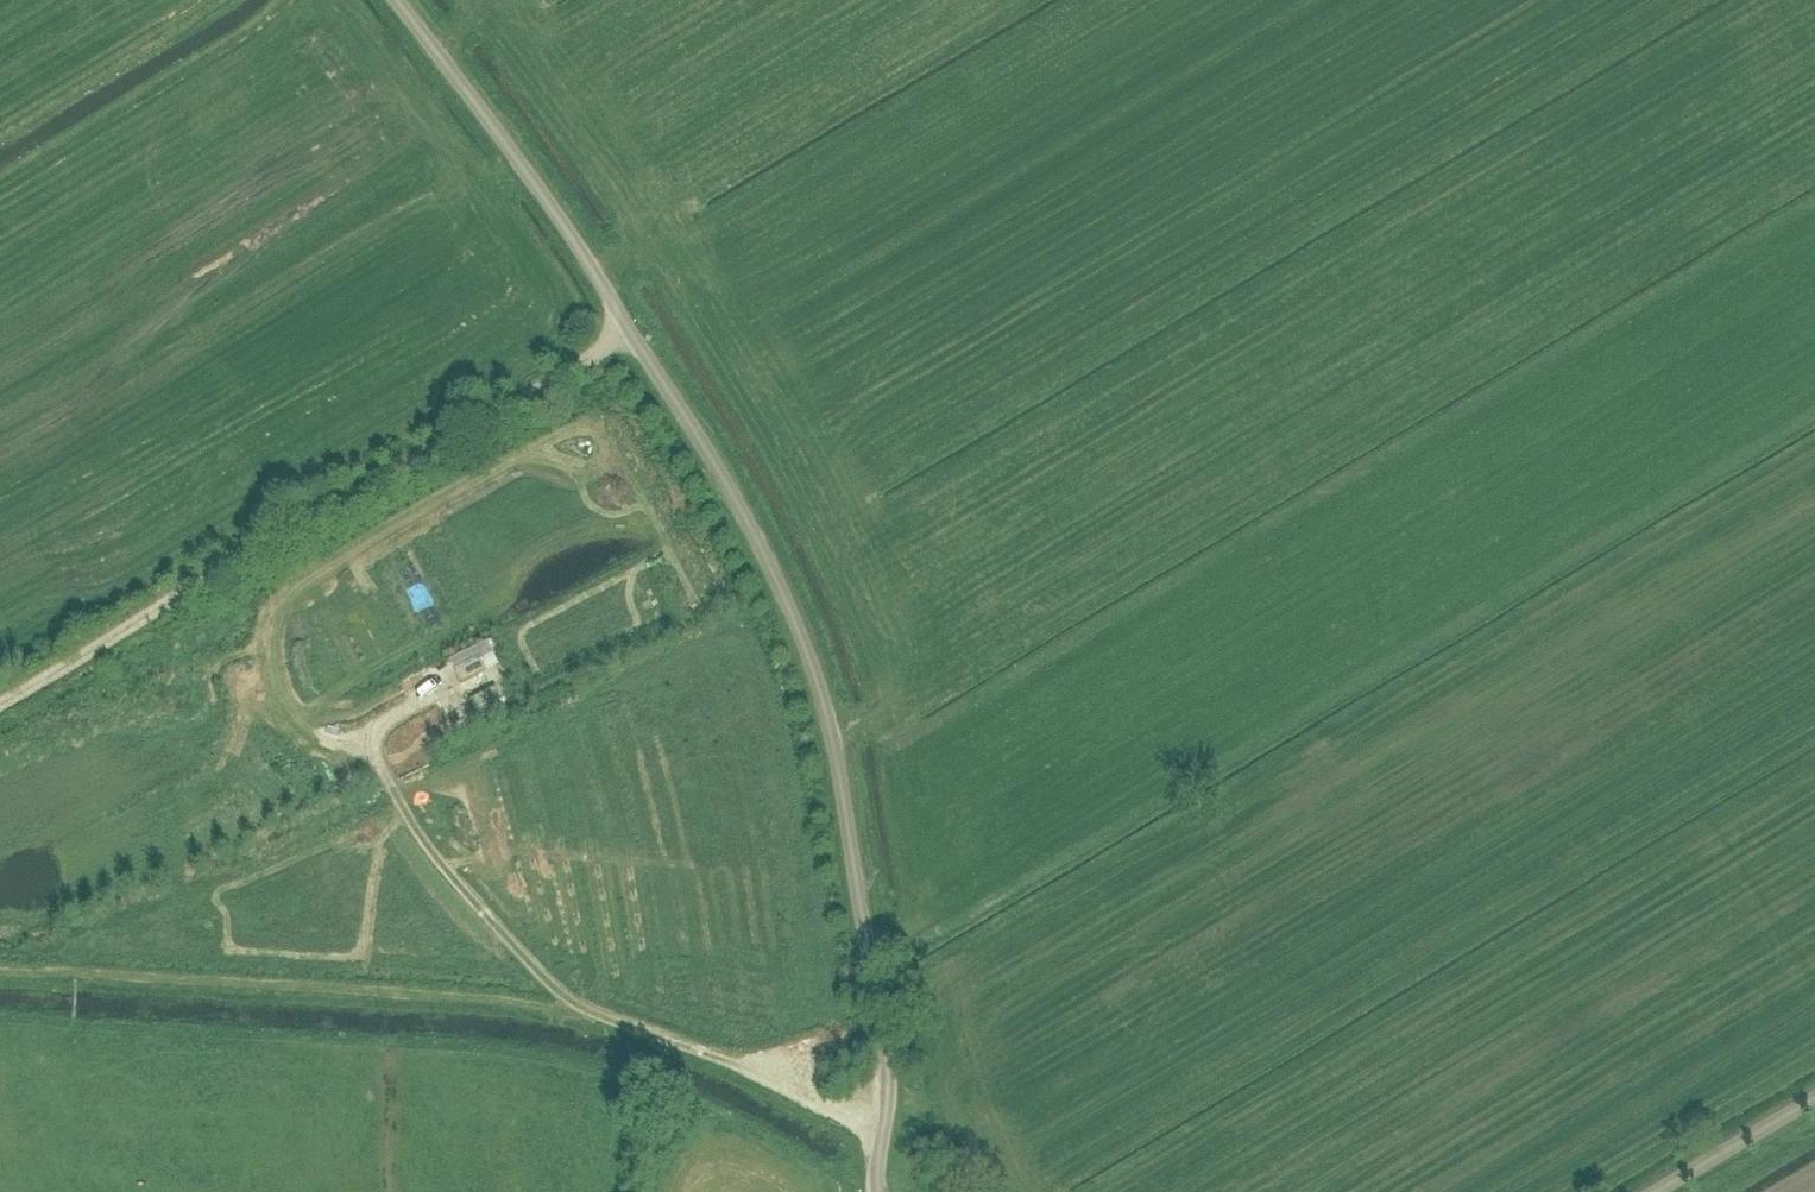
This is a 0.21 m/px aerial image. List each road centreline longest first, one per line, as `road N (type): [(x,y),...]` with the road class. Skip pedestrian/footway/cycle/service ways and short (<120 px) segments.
road 1 (unclassified): [(877,1191),(890,1079),(836,759),(803,638),(726,482),(590,265),(399,0)]
road 2 (track): [(630,331),(0,703)]
road 3 (unclassified): [(1657,1191),(1814,1098)]

